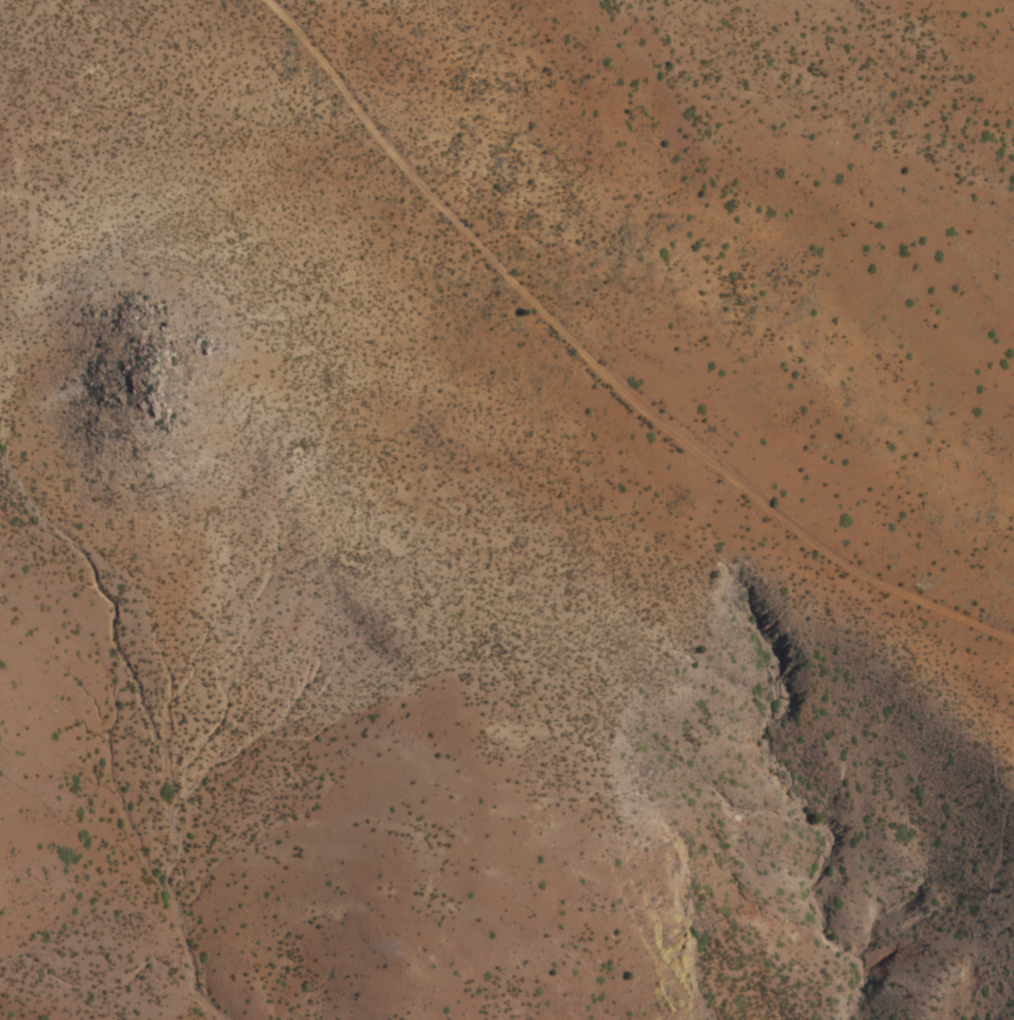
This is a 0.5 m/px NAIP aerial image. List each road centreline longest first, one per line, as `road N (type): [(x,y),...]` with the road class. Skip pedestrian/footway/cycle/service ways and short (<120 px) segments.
road 1 (track): [(263,0),(385,150),(625,397),(763,507),(889,588),(1013,638)]

